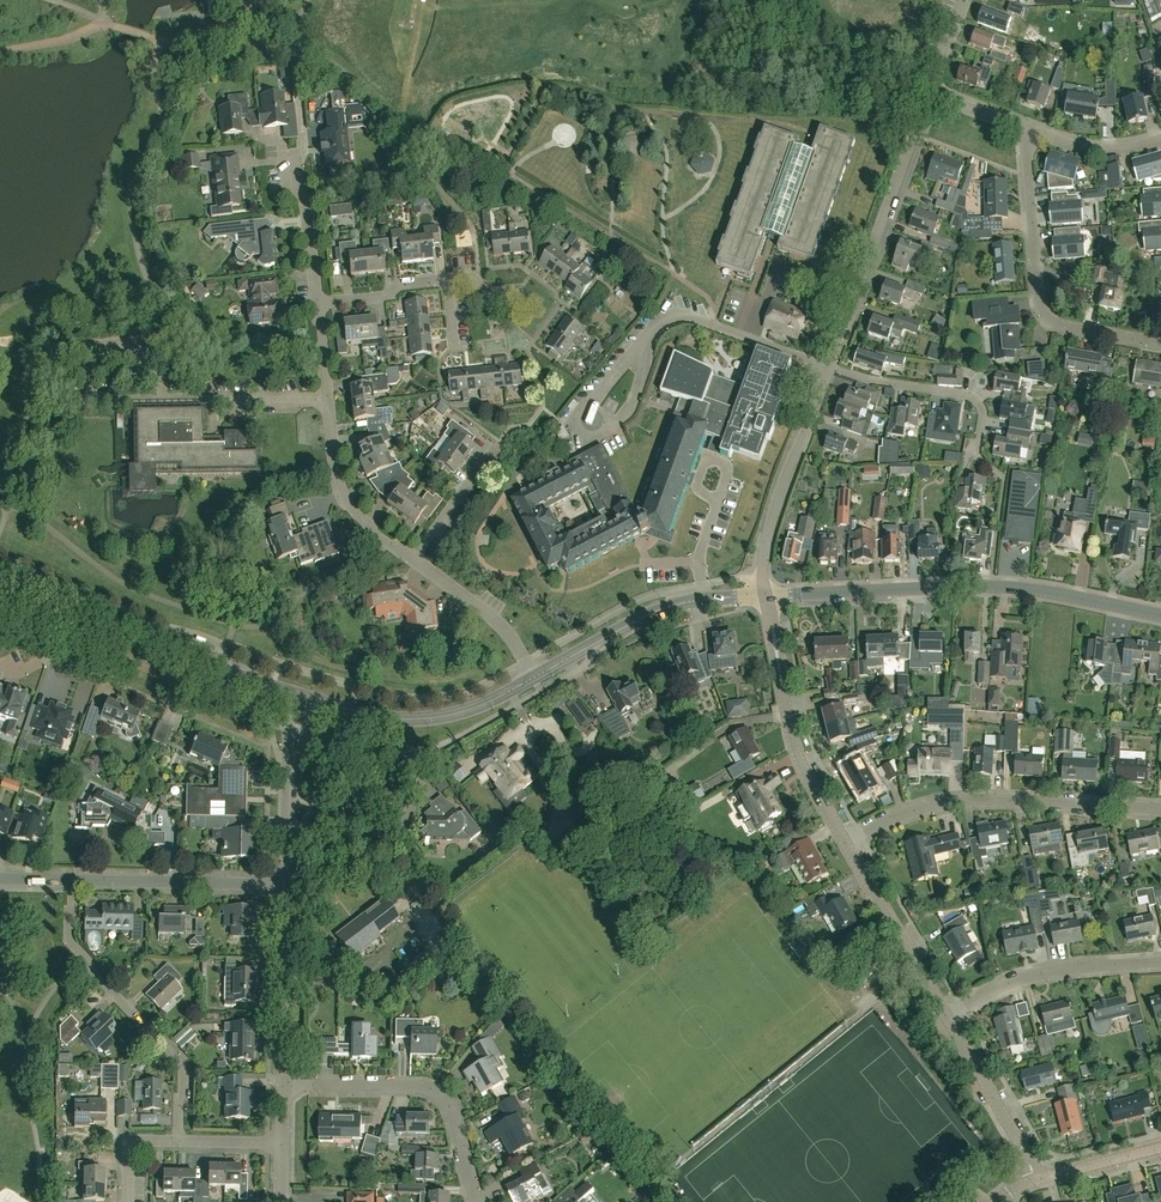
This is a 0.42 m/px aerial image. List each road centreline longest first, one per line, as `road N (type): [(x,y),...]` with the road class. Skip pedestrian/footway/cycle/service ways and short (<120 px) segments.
road 1 (tertiary): [(766,595),(989,586),(1160,615)]
road 2 (residential): [(1160,810),(943,804),(845,843)]
road 3 (tertiary): [(296,694),(0,575)]
road 4 (residential): [(1021,127),(1037,302),(1049,318),(1160,340)]
road 5 (residential): [(177,1141),(183,1069),(98,985),(69,940),(73,881)]
road 6 (residential): [(414,562),(349,510),(337,488),(317,303)]
road 7 (residential): [(829,367),(931,92)]
road 8 (residential): [(476,1201),(459,1129),(434,1093),(418,1085),(284,1084)]
road 9 (residential): [(845,843),(792,739),(766,595)]
road 10 (tertiary): [(534,677),(665,608),(766,595)]
road 11 (residential): [(766,595),(779,501),(829,367)]
road 12 (tertiary): [(318,700),(381,717),(428,718),(486,703),(534,677)]
road 13 (residential): [(948,1020),(1022,980),(1160,962)]
road 14 (residential): [(73,881),(287,883)]
road 15 (residential): [(829,367),(970,398),(981,408),(974,454)]
road 16 (residential): [(948,1020),(845,843)]
road 17 (residential): [(284,1084),(287,883)]
road 18 (residential): [(1039,1179),(948,1020)]
road 19 (residential): [(534,677),(496,622),(414,562)]
road 20 (residential): [(317,303),(298,161)]
road 21 (residential): [(1021,127),(1106,147),(1160,135)]
road 22 (residential): [(414,562),(496,449)]
road 23 (residential): [(447,278),(397,285),(385,296),(317,303)]
road 24 (residential): [(1039,1179),(1160,1147)]

